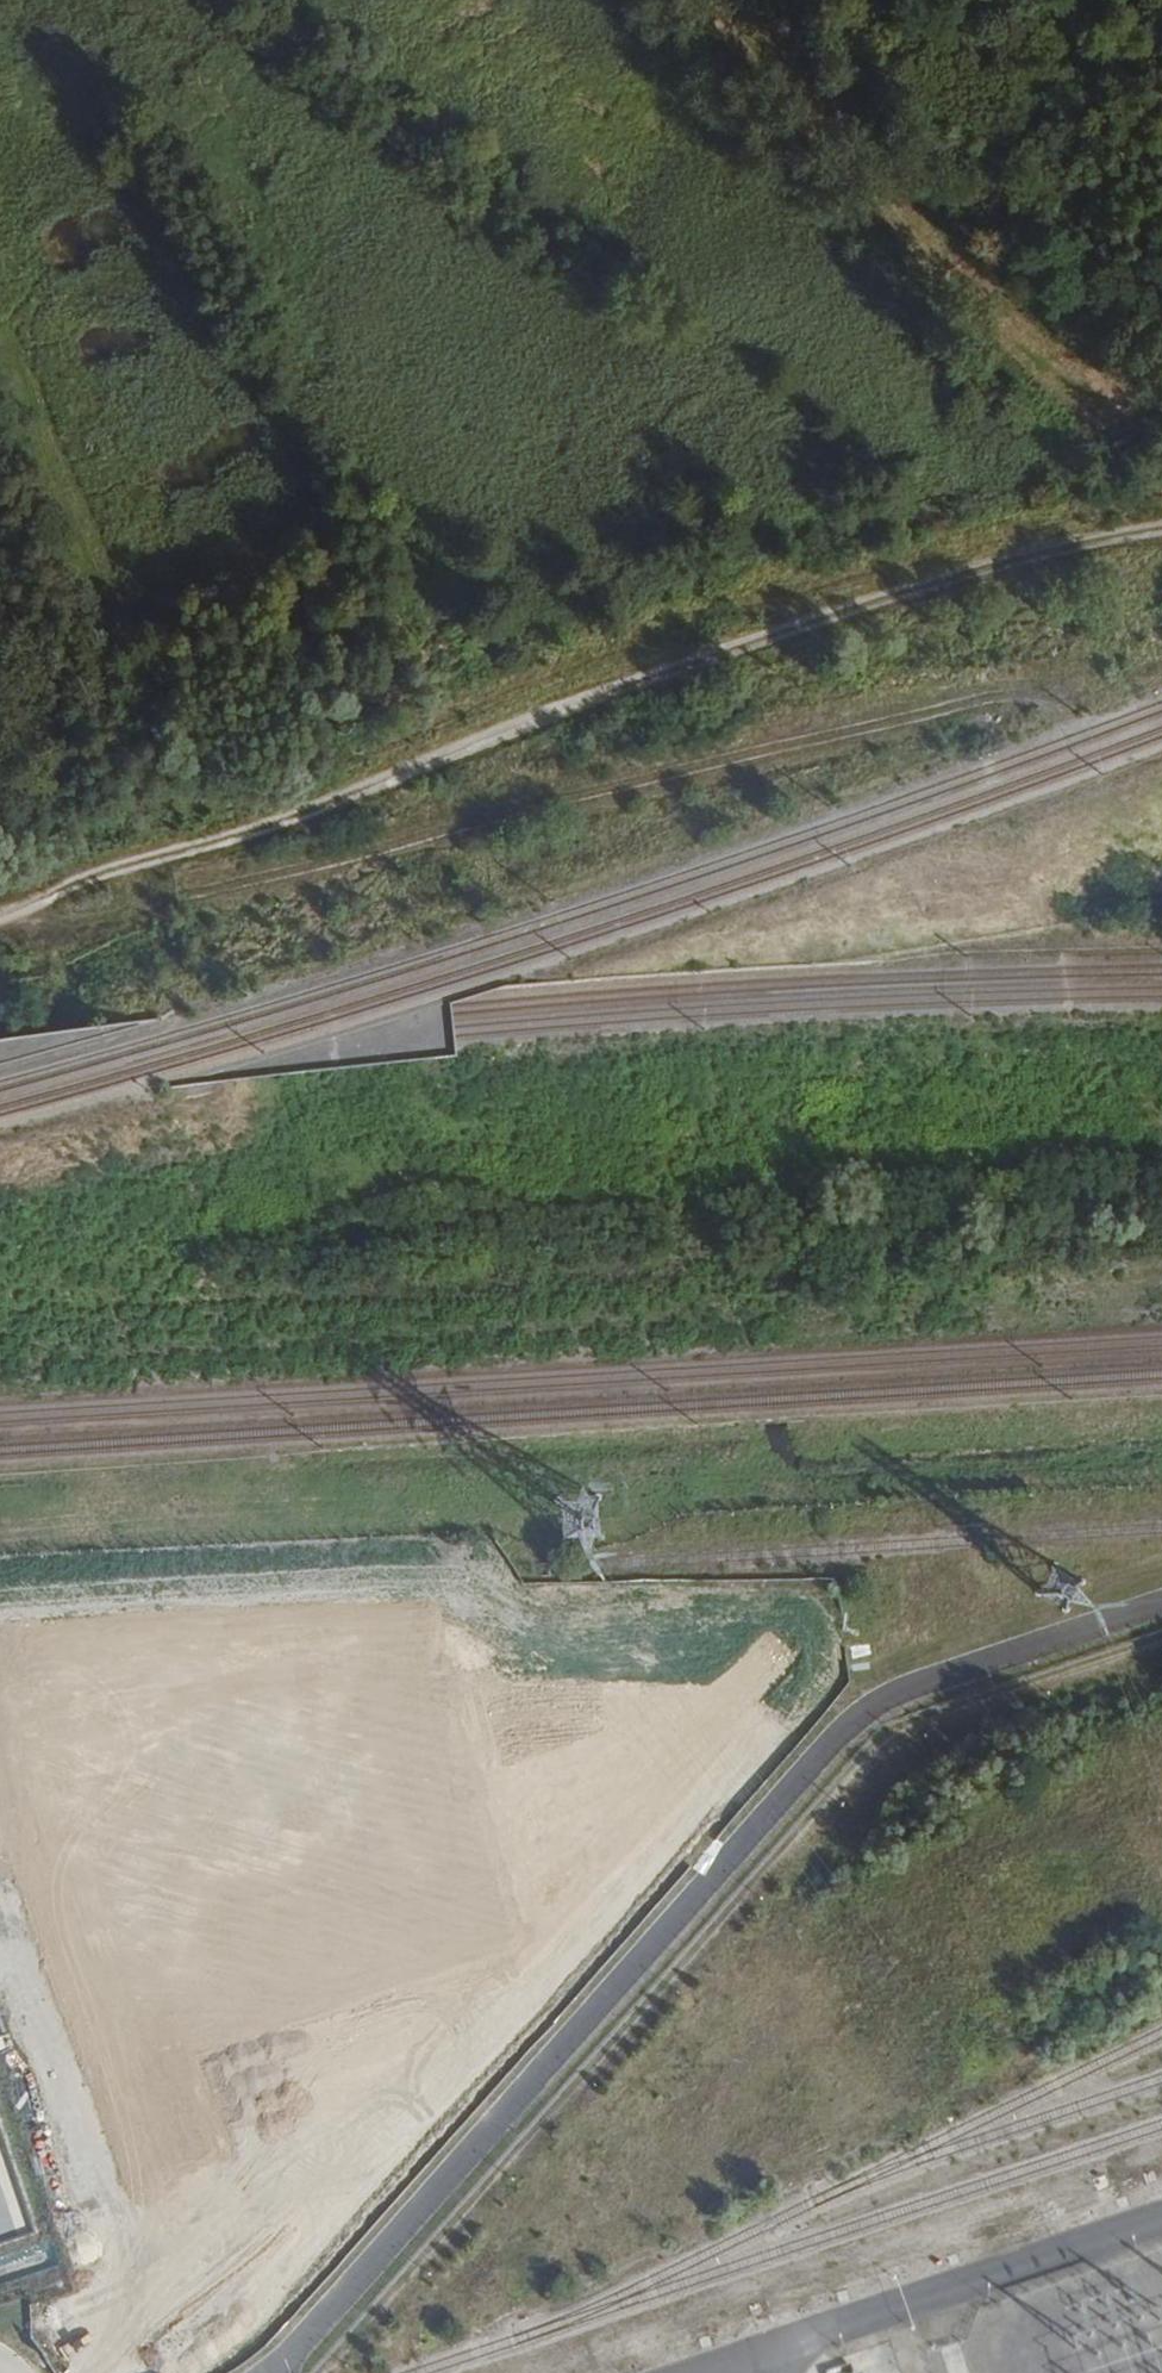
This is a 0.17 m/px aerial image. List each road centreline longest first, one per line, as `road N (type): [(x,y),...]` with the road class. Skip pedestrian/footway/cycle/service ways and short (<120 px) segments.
road 1 (track): [(1161,530),(1052,552),(692,664),(265,823),(0,911)]
road 2 (track): [(804,113),(730,0)]

